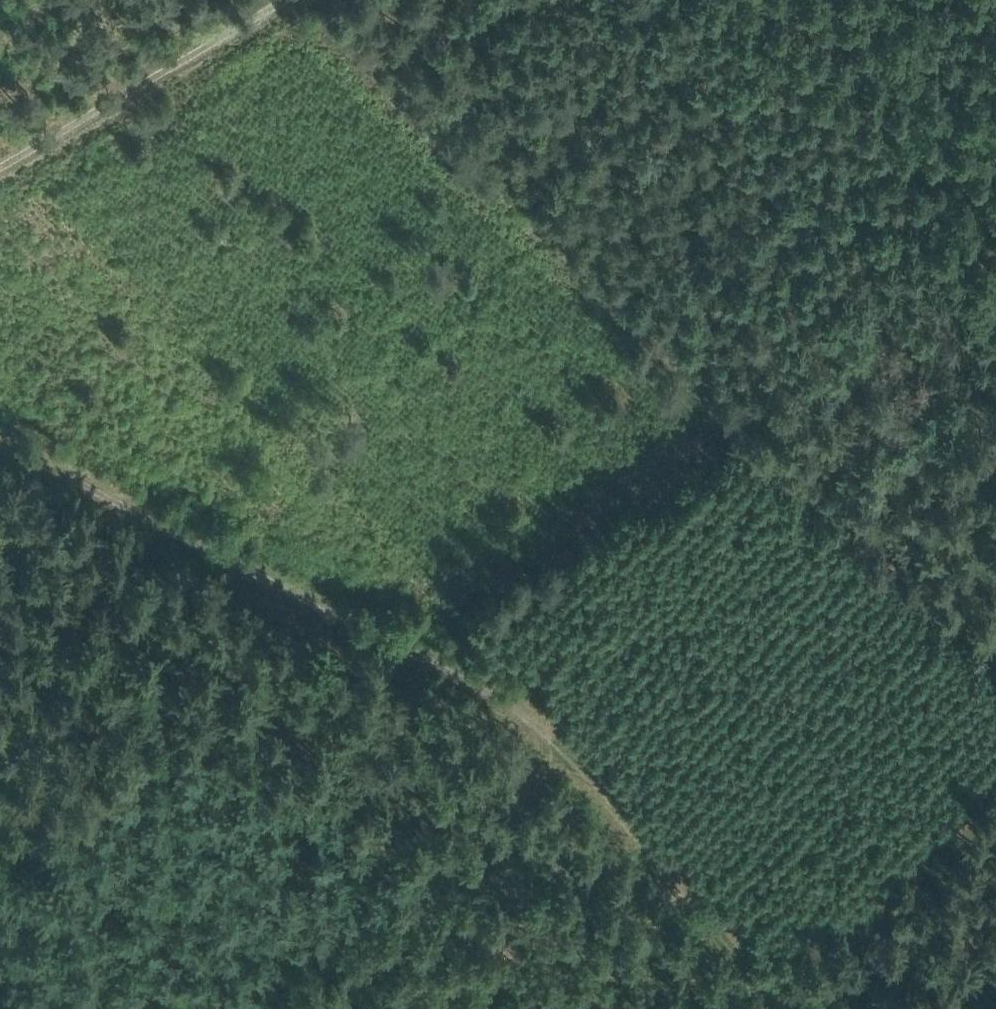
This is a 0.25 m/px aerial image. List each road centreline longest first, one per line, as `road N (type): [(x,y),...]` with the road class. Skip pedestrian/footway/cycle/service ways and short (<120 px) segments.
road 1 (track): [(785,1008),(542,725),(467,667),(0,422)]
road 2 (track): [(0,158),(273,0)]

